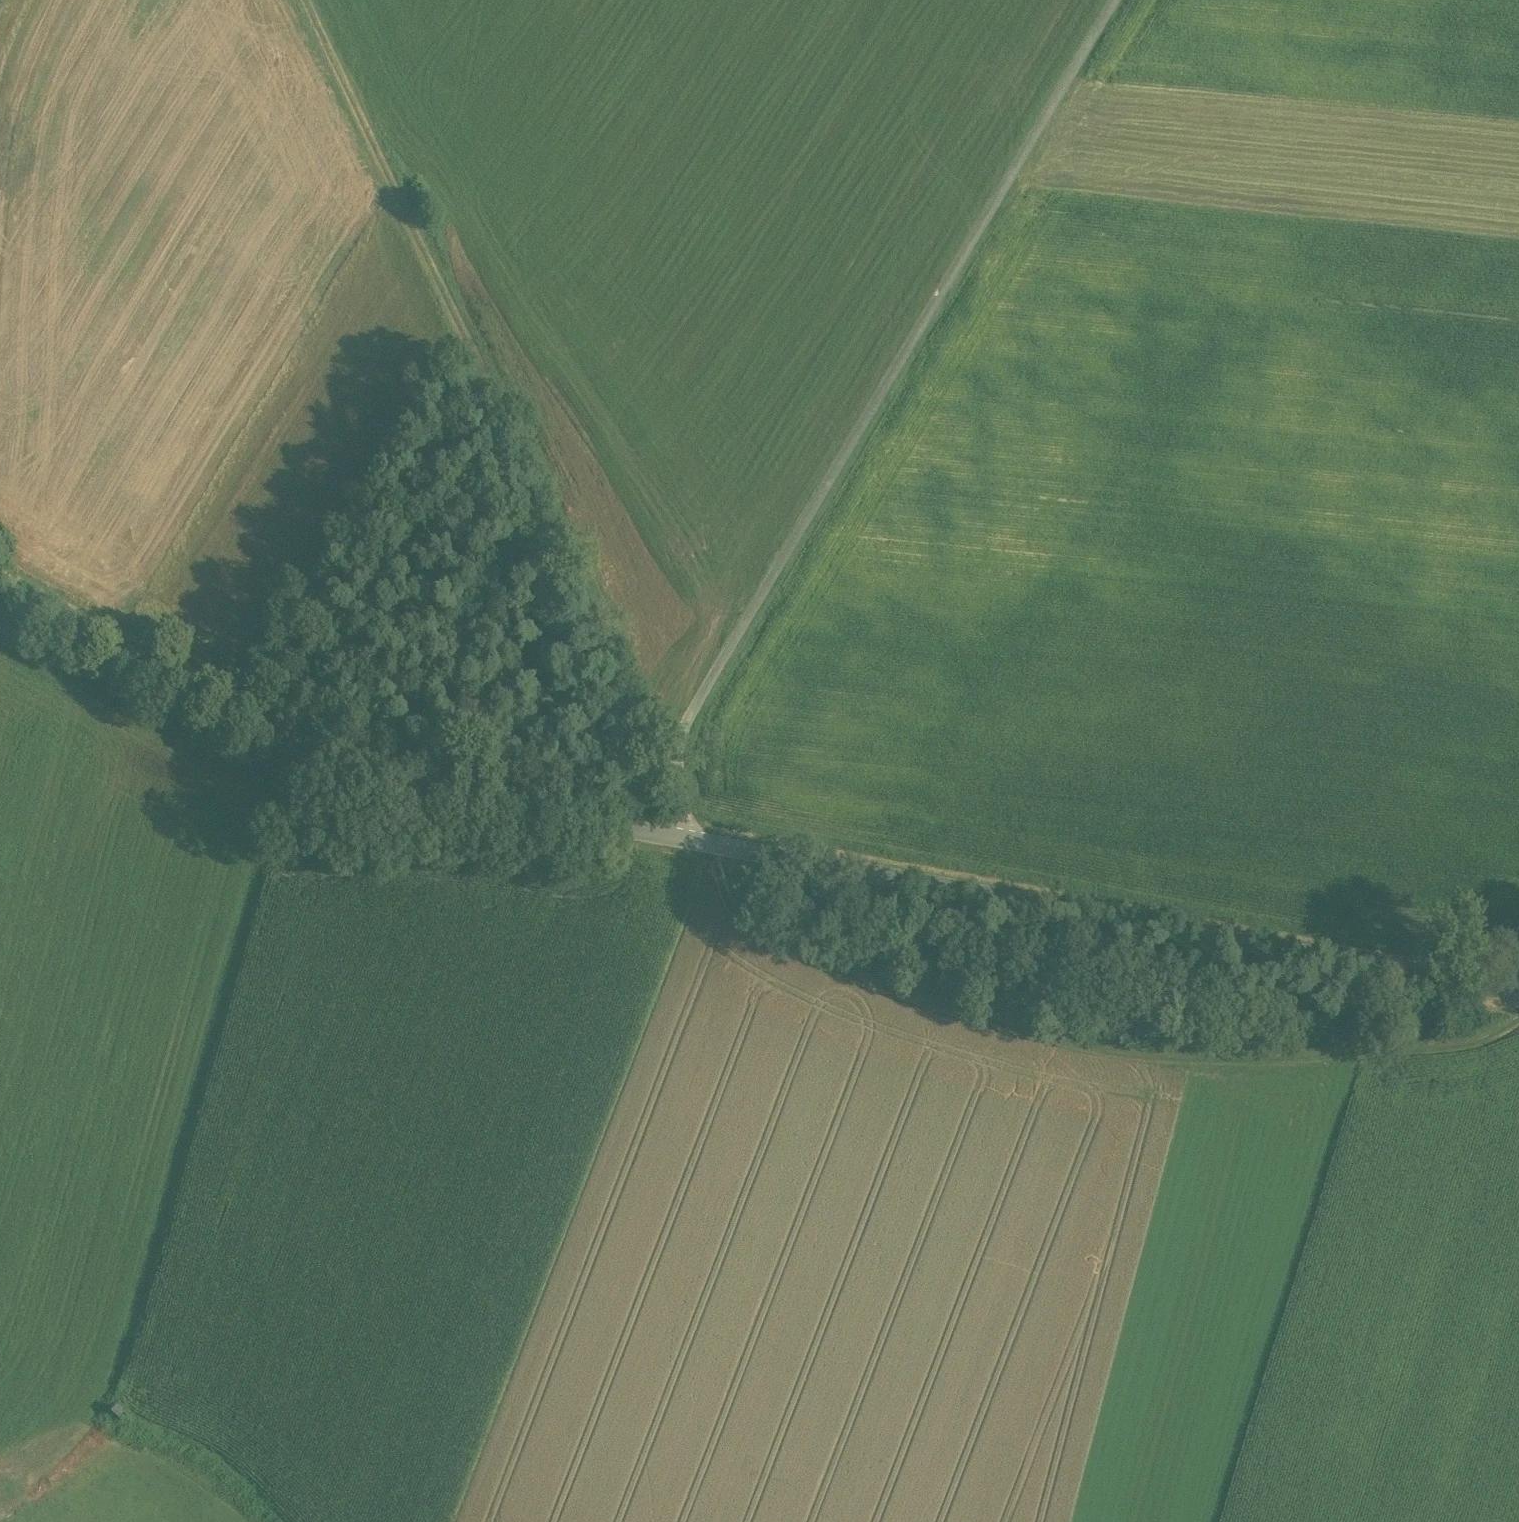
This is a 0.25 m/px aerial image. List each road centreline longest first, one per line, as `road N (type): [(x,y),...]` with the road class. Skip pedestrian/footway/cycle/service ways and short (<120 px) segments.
road 1 (tertiary): [(0,586),(268,726),(418,787),(1518,994)]
road 2 (track): [(725,846),(740,904),(768,937),(906,991),(1060,1035),(1262,1061),(1455,1044),(1518,1021)]
road 3 (track): [(668,755),(311,0)]

